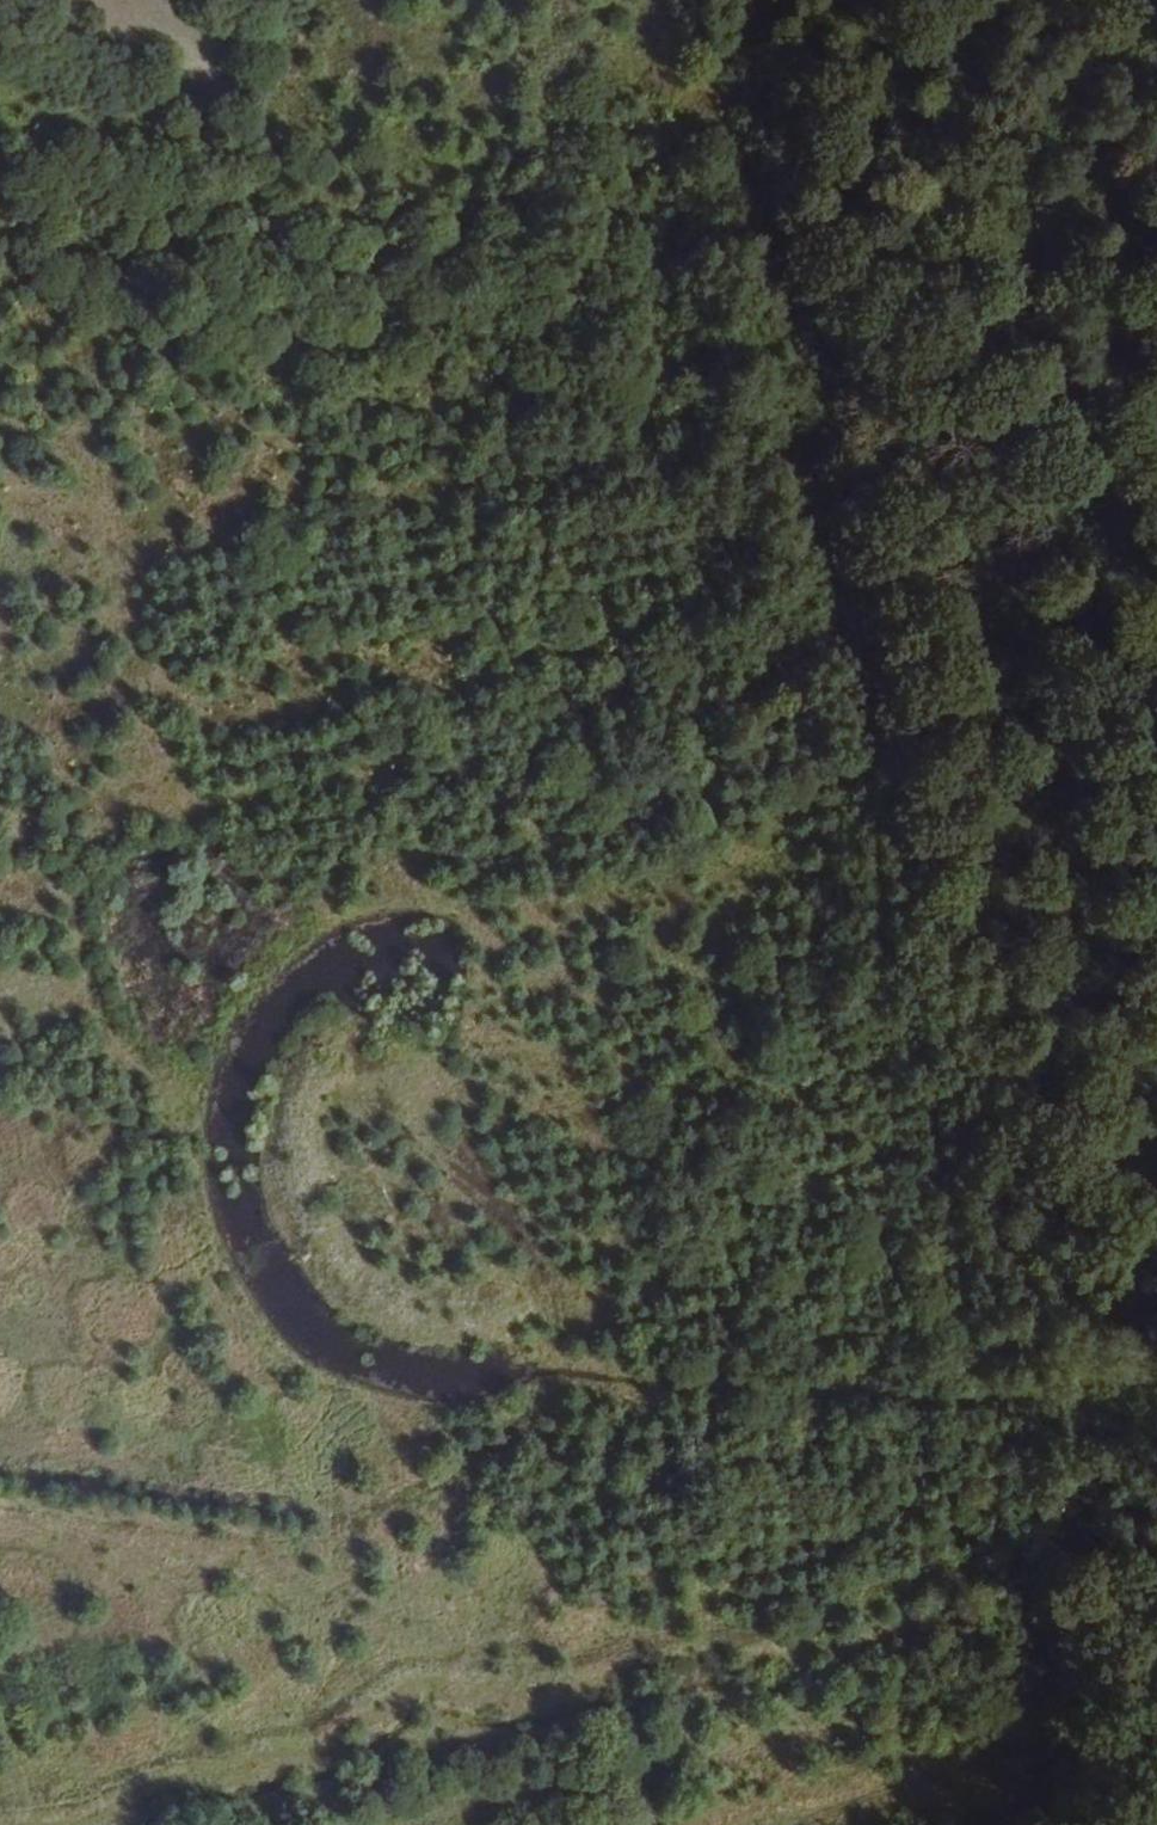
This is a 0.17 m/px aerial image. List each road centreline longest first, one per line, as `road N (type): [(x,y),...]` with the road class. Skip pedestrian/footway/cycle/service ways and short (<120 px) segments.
road 1 (track): [(770,1824),(1156,1731)]

